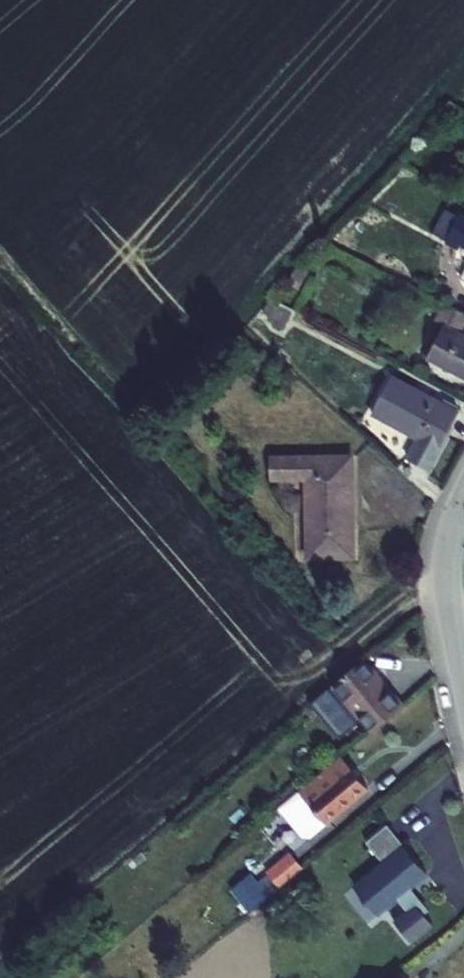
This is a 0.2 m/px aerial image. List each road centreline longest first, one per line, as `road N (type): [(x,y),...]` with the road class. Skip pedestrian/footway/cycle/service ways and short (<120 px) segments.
road 1 (residential): [(463,504),(446,573),(463,683)]

